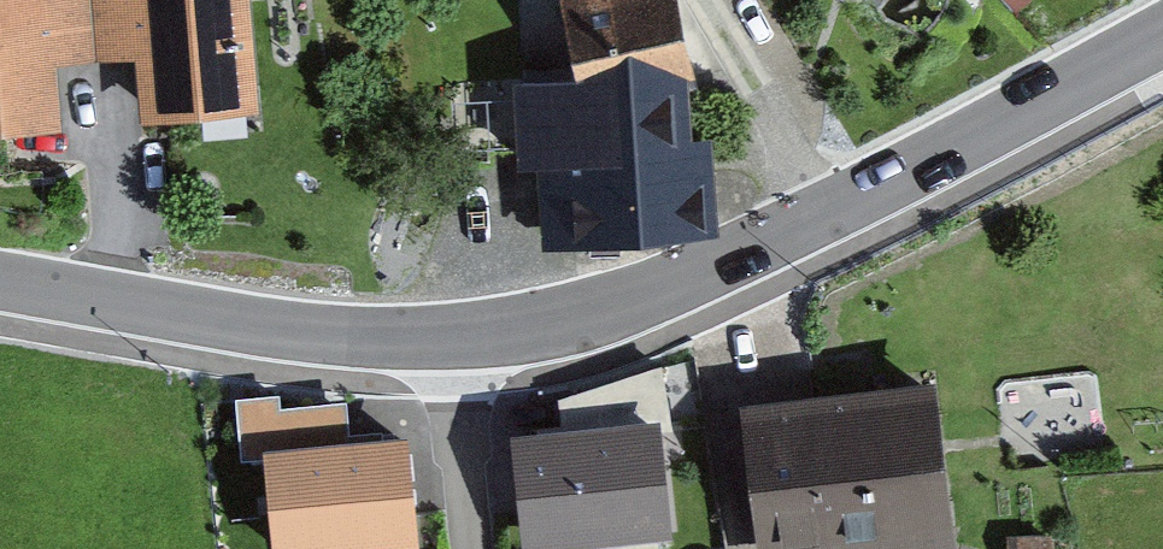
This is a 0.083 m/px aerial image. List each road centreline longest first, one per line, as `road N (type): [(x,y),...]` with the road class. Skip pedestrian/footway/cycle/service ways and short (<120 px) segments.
road 1 (tertiary): [(0,279),(332,337),(450,334),(579,317),(706,275),(1162,40)]

